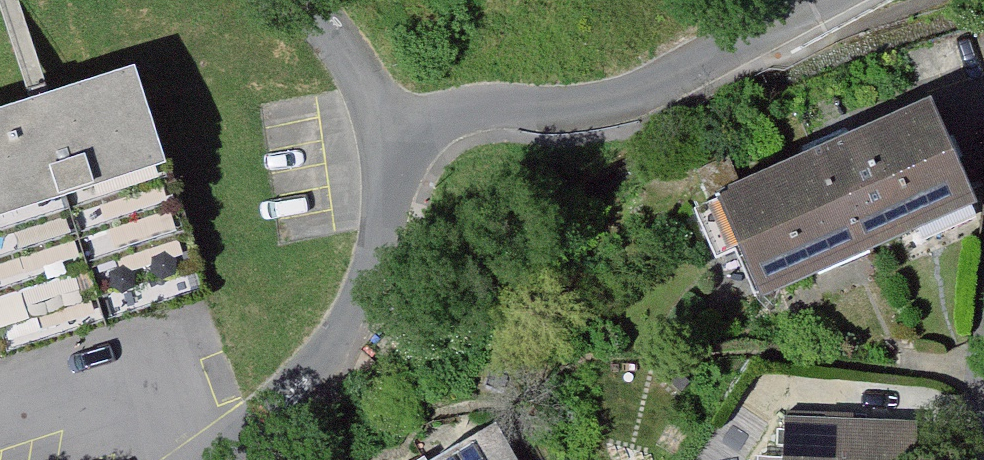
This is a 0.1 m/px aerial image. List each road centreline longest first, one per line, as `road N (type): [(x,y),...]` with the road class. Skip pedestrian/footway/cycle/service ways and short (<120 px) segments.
road 1 (residential): [(844,0),(636,103),(547,121),(393,127)]
road 2 (residential): [(393,127),(386,268),(356,337),(210,459)]
road 3 (residential): [(393,127),(312,0)]

